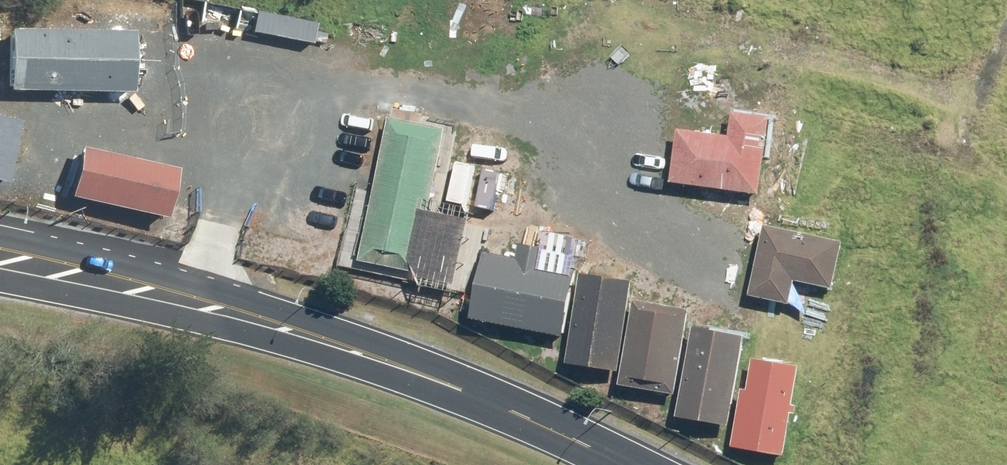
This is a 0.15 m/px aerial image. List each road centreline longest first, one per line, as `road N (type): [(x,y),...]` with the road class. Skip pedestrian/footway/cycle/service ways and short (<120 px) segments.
road 1 (unclassified): [(0,262),(350,347),(491,398),(621,464)]
road 2 (track): [(1006,28),(978,105),(734,32)]
road 3 (track): [(339,86),(529,115),(563,24),(601,0)]
road 4 (track): [(734,32),(600,7)]

